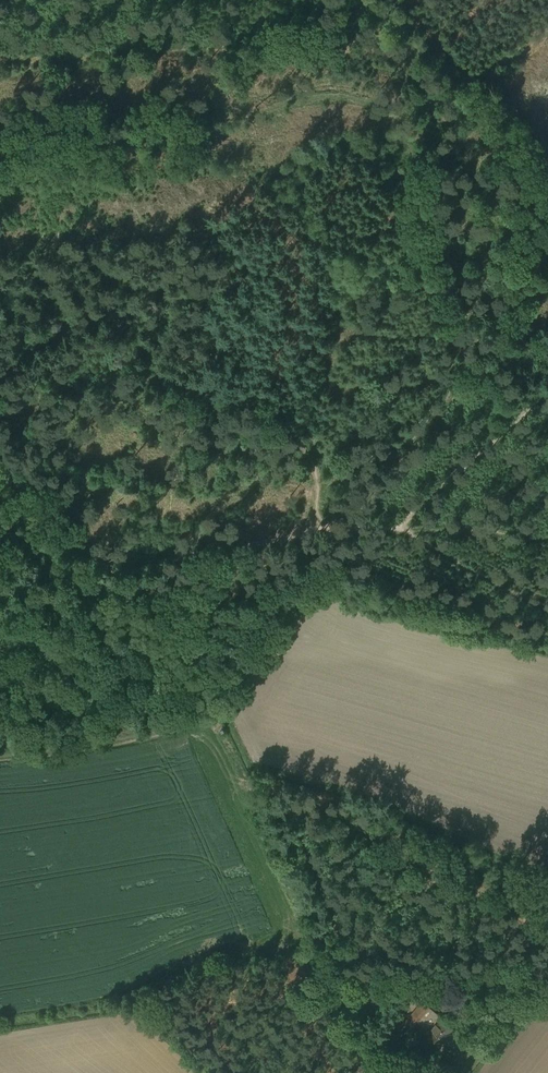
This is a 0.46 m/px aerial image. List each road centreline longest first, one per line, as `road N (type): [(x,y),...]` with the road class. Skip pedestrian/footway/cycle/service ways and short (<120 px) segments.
road 1 (track): [(0,581),(69,591),(297,535)]
road 2 (track): [(384,530),(547,392)]

